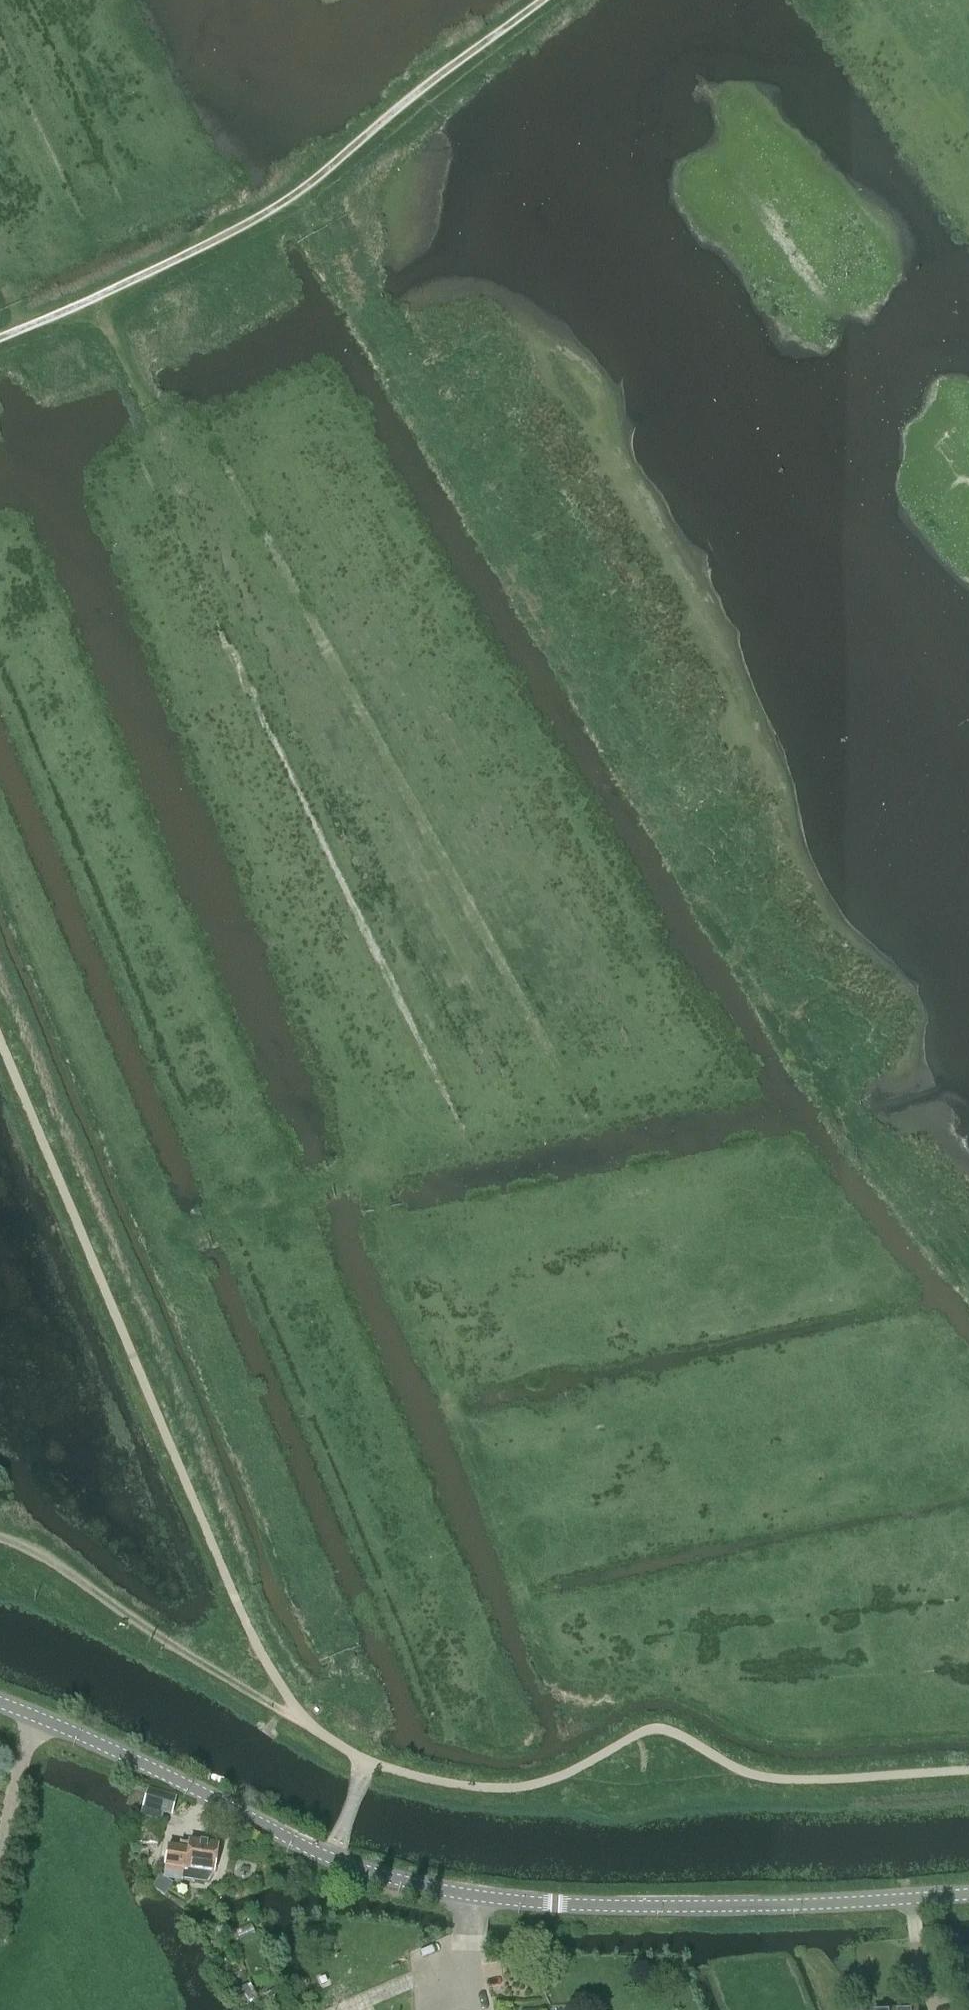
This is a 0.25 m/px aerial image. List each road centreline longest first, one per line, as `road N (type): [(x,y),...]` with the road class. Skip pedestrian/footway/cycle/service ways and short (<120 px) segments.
road 1 (tertiary): [(968,1896),(697,1911),(557,1902),(403,1877),(331,1858),(0,1700)]
road 2 (track): [(0,339),(248,223),(542,0)]

